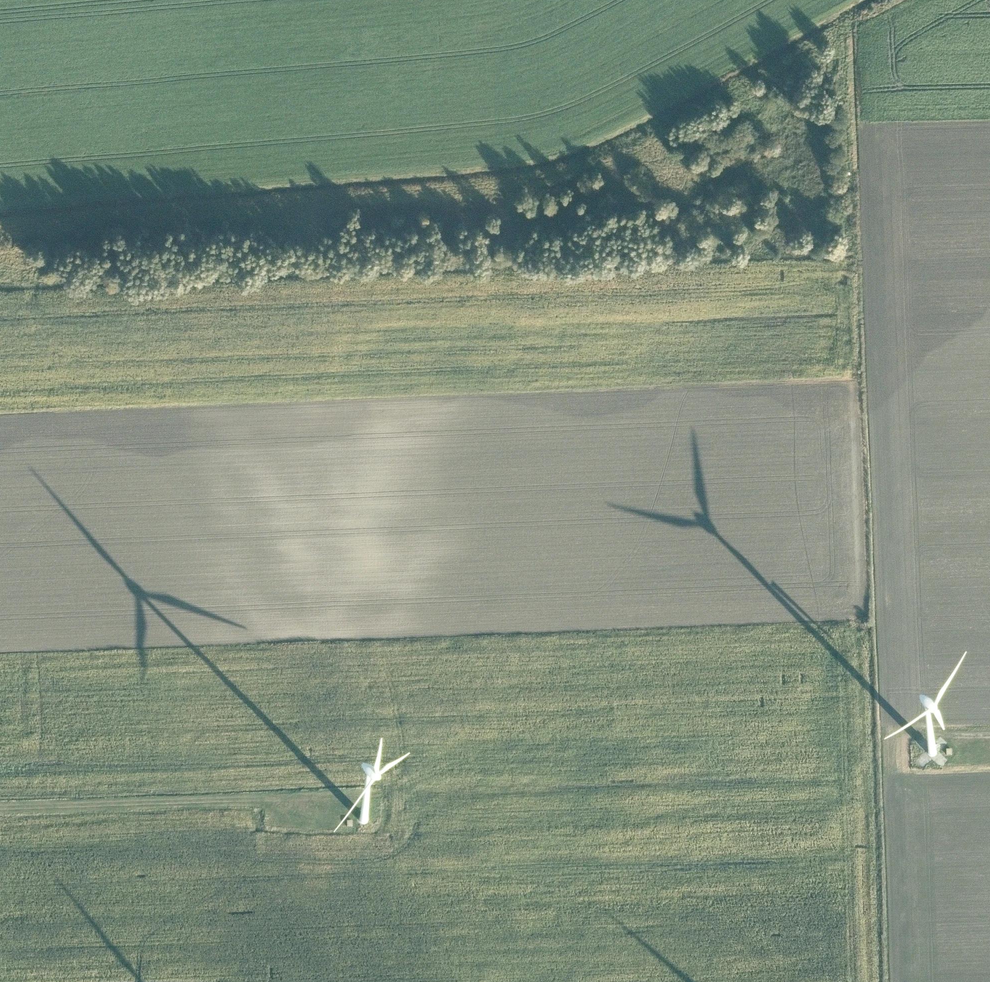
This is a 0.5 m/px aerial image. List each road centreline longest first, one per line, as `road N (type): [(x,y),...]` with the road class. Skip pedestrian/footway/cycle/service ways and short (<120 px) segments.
road 1 (track): [(351,801),(0,809)]

